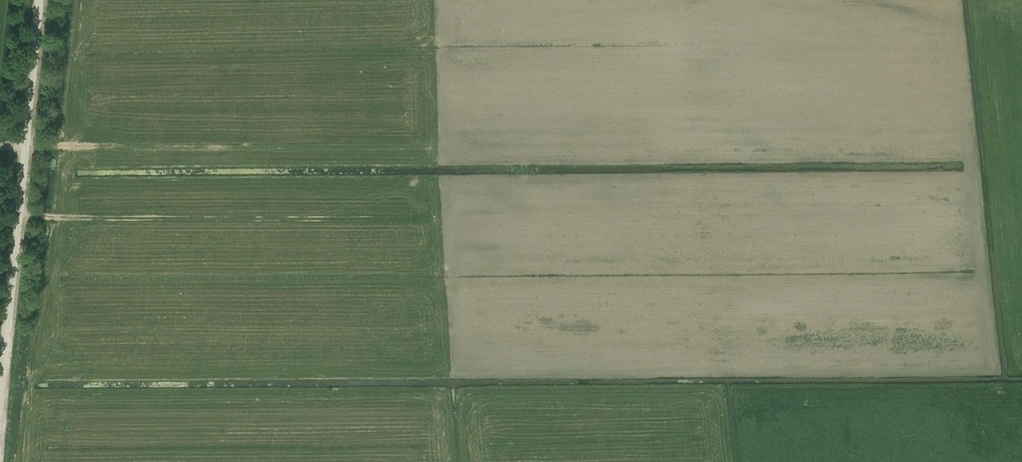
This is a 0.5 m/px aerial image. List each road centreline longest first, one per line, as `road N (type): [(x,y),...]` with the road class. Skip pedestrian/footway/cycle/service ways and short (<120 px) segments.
road 1 (unclassified): [(0,410),(41,0)]

